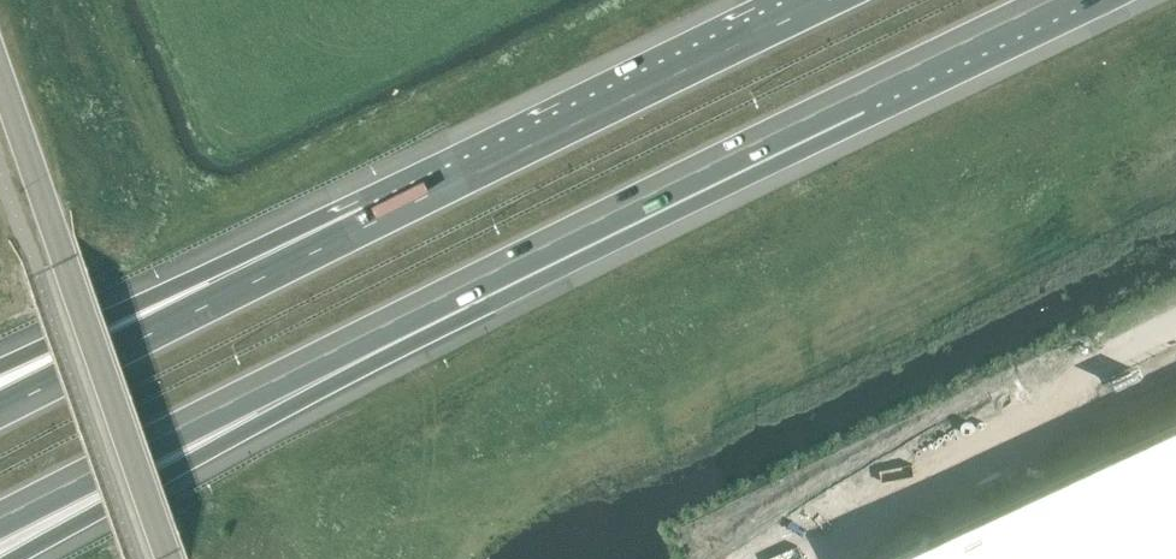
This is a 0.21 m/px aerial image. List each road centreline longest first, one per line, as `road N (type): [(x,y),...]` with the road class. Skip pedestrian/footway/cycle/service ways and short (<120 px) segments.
road 1 (motorway): [(13,558),(681,206),(901,76)]
road 2 (motorway): [(0,519),(901,76)]
road 3 (motorway): [(834,0),(373,223)]
road 4 (tertiary): [(167,558),(0,76)]
road 5 (motorway): [(373,223),(0,413)]
road 6 (motorway): [(373,223),(0,368)]
road 7 (motorway): [(901,76),(1057,0)]

